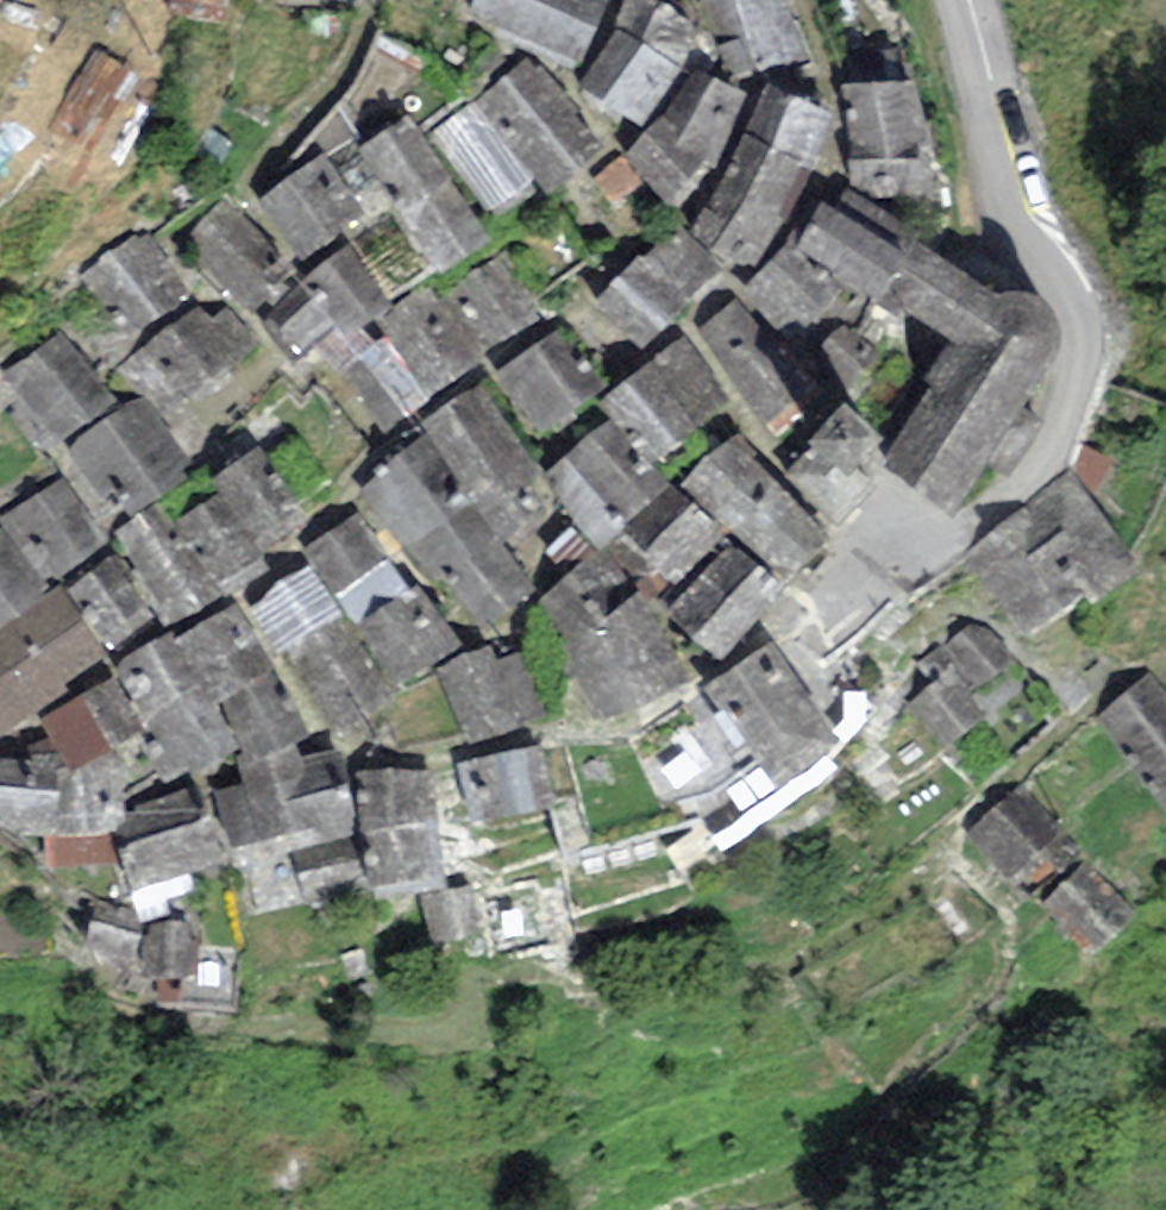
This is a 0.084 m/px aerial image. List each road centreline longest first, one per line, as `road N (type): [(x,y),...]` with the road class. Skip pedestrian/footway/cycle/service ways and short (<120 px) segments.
road 1 (residential): [(855,586),(996,505),(1040,467),(1078,379),(1075,338),(1013,213),(953,0)]

